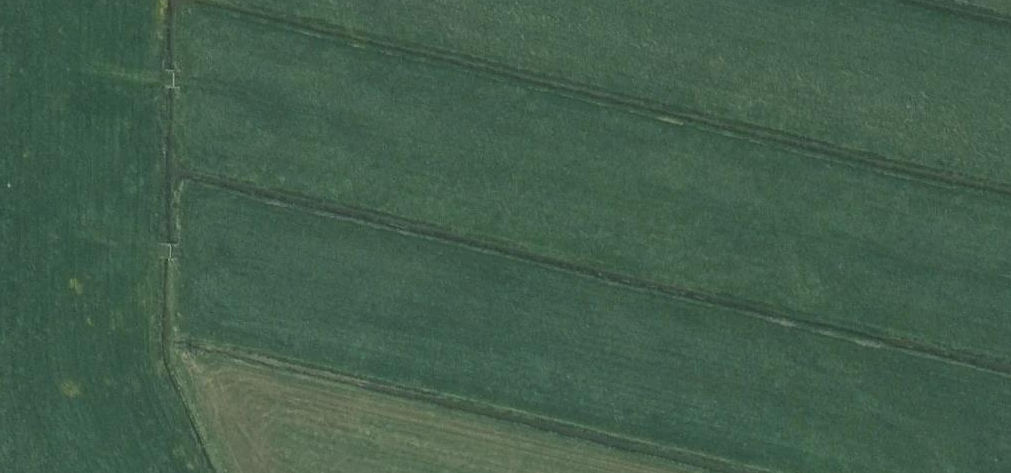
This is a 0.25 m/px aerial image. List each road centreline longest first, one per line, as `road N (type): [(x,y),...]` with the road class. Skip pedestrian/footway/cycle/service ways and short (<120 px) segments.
road 1 (track): [(1010,447),(195,262)]
road 2 (track): [(1010,280),(286,97)]
road 3 (track): [(56,226),(50,62),(286,97)]
road 4 (track): [(77,472),(56,226),(195,262)]

